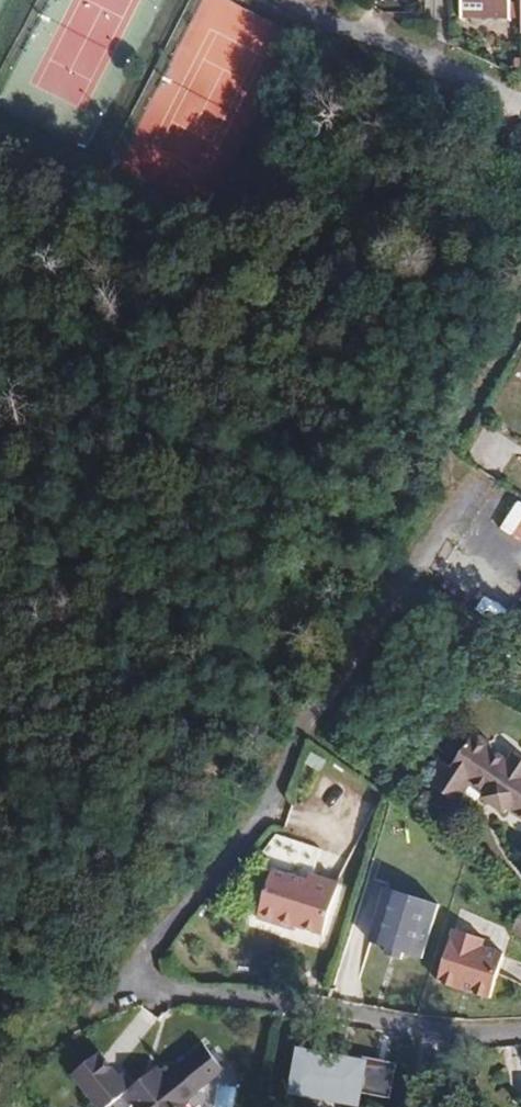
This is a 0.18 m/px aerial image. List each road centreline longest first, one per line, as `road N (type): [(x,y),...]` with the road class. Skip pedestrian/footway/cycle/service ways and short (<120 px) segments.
road 1 (residential): [(107,989),(280,1007),(471,1040),(520,1037)]
road 2 (residential): [(301,0),(520,110)]

